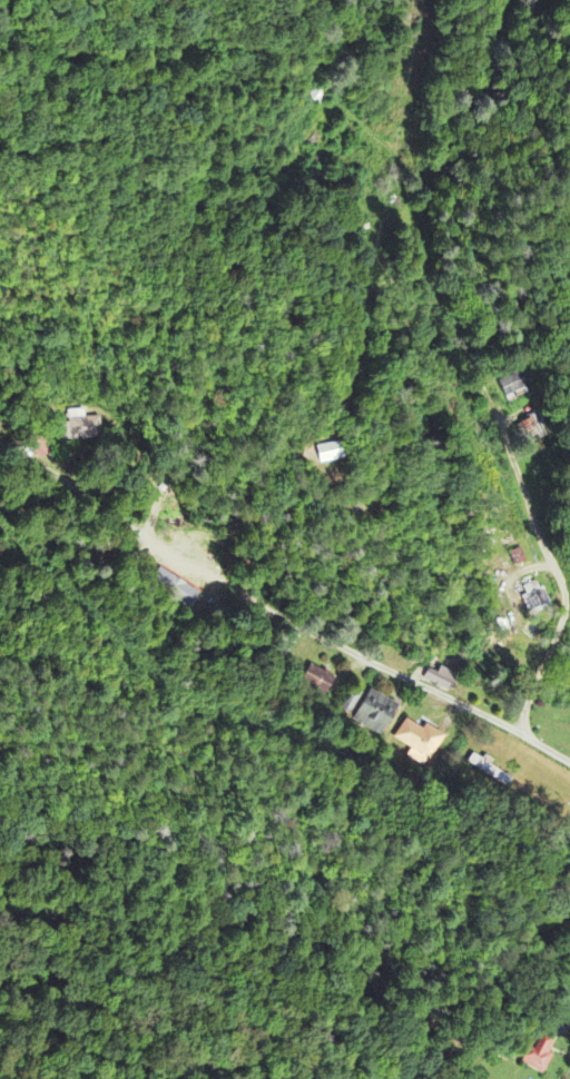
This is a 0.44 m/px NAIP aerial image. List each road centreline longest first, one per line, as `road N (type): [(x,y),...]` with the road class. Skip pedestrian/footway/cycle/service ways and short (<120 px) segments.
road 1 (residential): [(523,732),(528,700),(567,606),(423,244),(405,143),(416,109),(483,0)]
road 2 (residential): [(569,762),(523,732),(190,575),(63,484),(1,426)]

